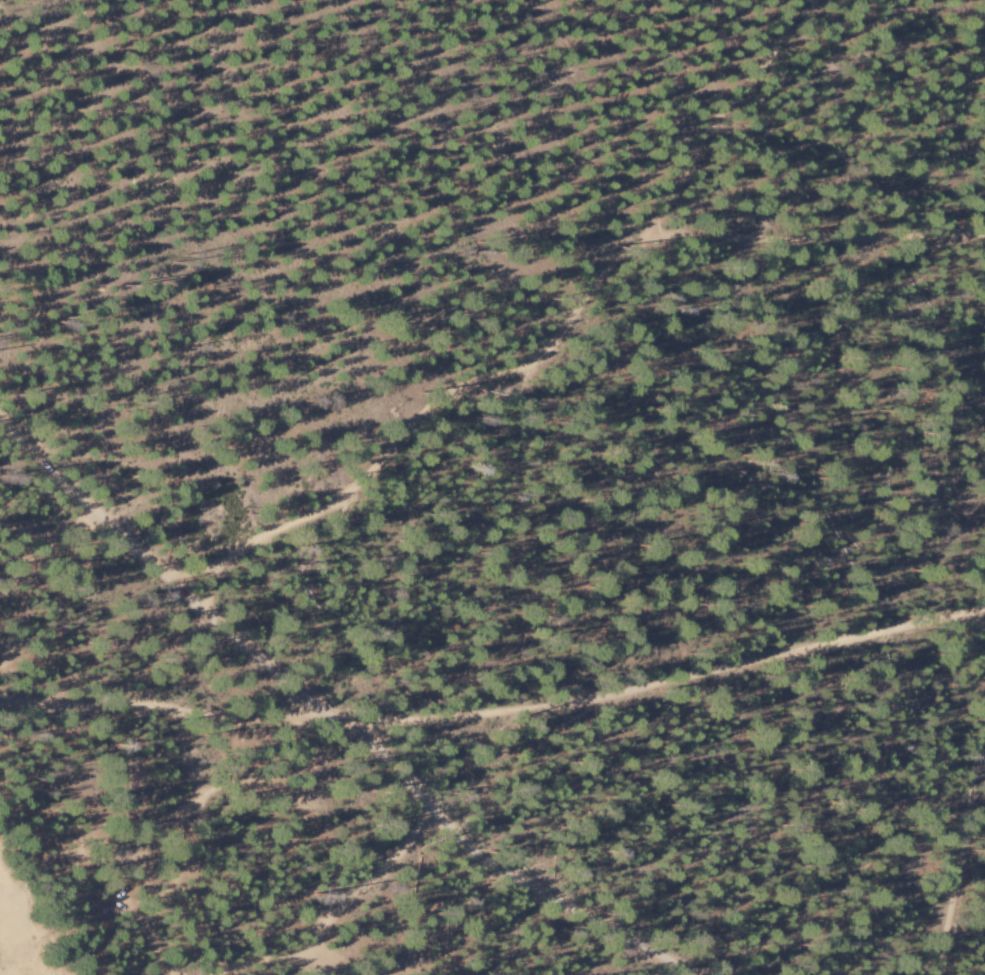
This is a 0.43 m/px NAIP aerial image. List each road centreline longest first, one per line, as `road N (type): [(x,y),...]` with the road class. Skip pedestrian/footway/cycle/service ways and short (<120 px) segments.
road 1 (track): [(189,594),(250,542),(340,497),(432,403),(535,359),(627,249),(680,237),(984,237)]
road 2 (residential): [(688,974),(487,858),(0,422)]
road 3 (track): [(984,611),(583,700),(329,723)]
road 4 (track): [(171,974),(152,946),(152,912),(187,867),(203,796),(353,743)]
road 5 (track): [(329,723),(35,700),(0,690)]
road 6 (track): [(429,809),(304,947),(210,974)]
road 7 (track): [(652,241),(706,139),(775,51),(798,0)]
road 8 (track): [(940,974),(984,728)]

